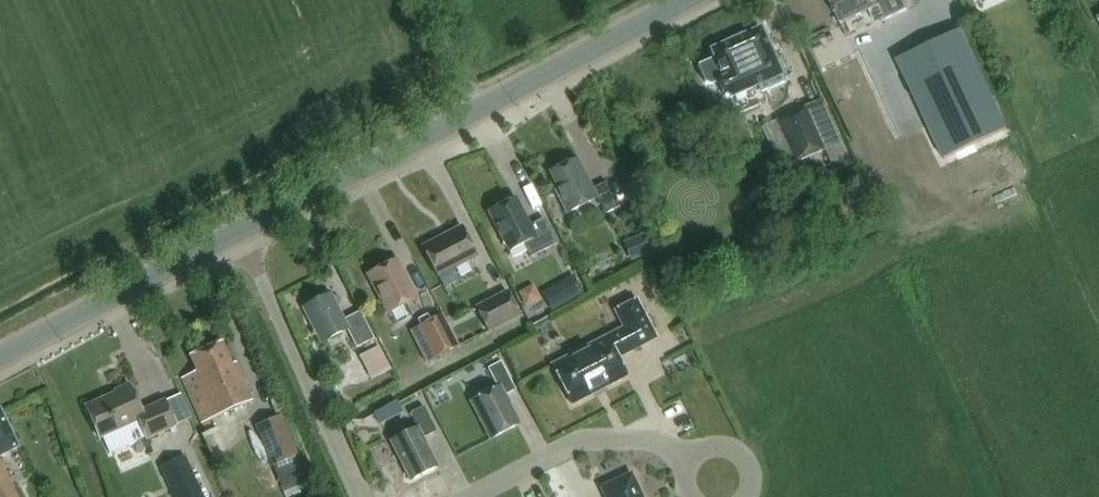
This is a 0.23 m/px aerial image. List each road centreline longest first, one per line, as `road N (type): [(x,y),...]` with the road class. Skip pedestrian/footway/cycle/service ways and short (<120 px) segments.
road 1 (secondary): [(239,230),(682,0)]
road 2 (residential): [(239,230),(363,496)]
road 3 (secondary): [(0,356),(239,230)]
road 4 (residential): [(471,496),(582,442),(645,440),(695,457)]

